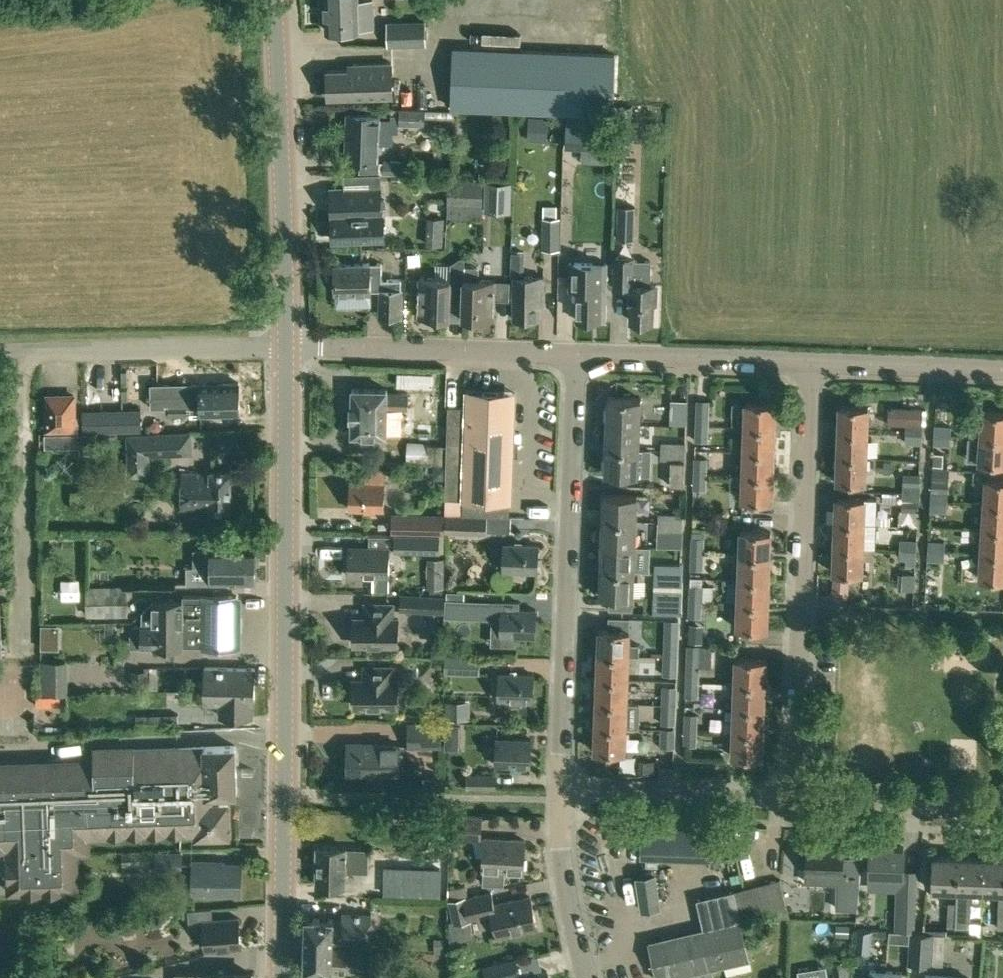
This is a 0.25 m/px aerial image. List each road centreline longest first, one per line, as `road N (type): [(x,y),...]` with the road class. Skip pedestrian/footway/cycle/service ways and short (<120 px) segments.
road 1 (secondary): [(281,977),(287,345)]
road 2 (residential): [(561,794),(577,354)]
road 3 (residential): [(793,801),(813,362)]
road 4 (secondary): [(287,345),(274,0)]
road 5 (residential): [(577,354),(287,345)]
road 6 (unclassified): [(0,350),(287,345)]
road 7 (residential): [(813,362),(577,354)]
road 8 (residential): [(793,801),(561,794)]
road 9 (residential): [(1002,809),(793,801)]
road 10 (residential): [(1002,369),(813,362)]
road 11 (residential): [(587,977),(567,894),(561,794)]

